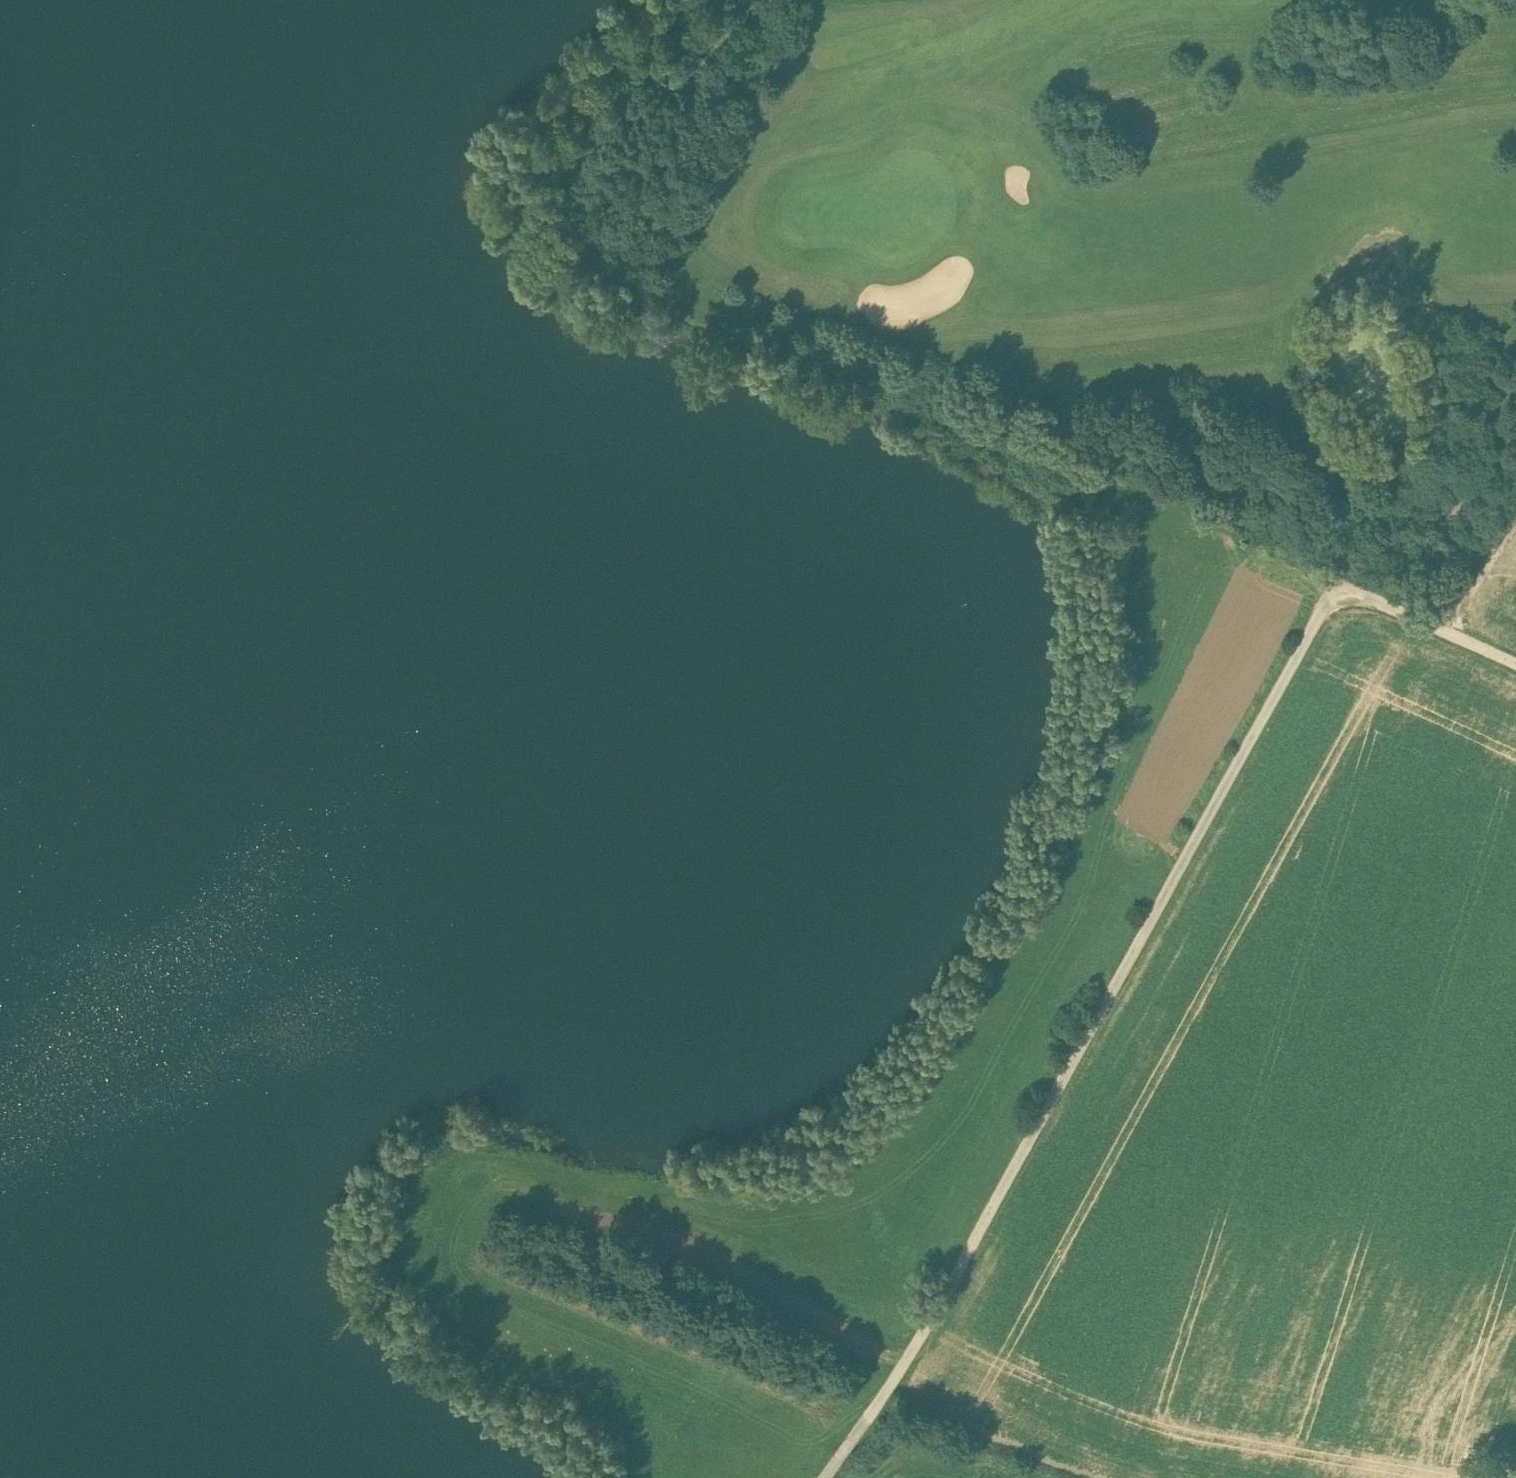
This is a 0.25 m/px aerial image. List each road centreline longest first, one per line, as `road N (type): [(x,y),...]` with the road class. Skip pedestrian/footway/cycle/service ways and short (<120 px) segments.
road 1 (residential): [(1515,663),(1336,580),(884,1397),(824,1477)]

